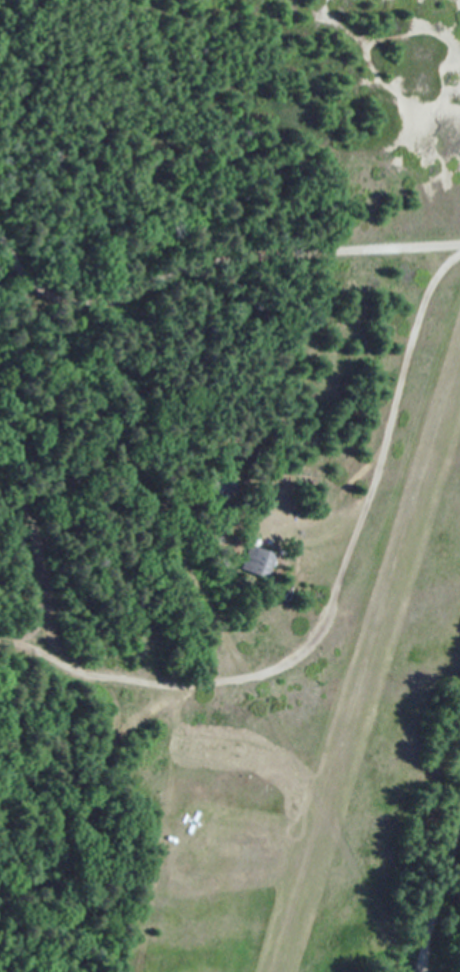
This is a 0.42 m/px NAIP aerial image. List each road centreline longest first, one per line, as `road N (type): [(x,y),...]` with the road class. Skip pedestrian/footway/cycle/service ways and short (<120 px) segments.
road 1 (residential): [(459,246),(222,258),(122,300),(78,308),(31,299)]
road 2 (residential): [(31,299),(11,443),(33,553),(36,651)]
road 3 (track): [(109,675),(110,735),(0,911)]
road 4 (residential): [(433,971),(430,952),(459,838)]

